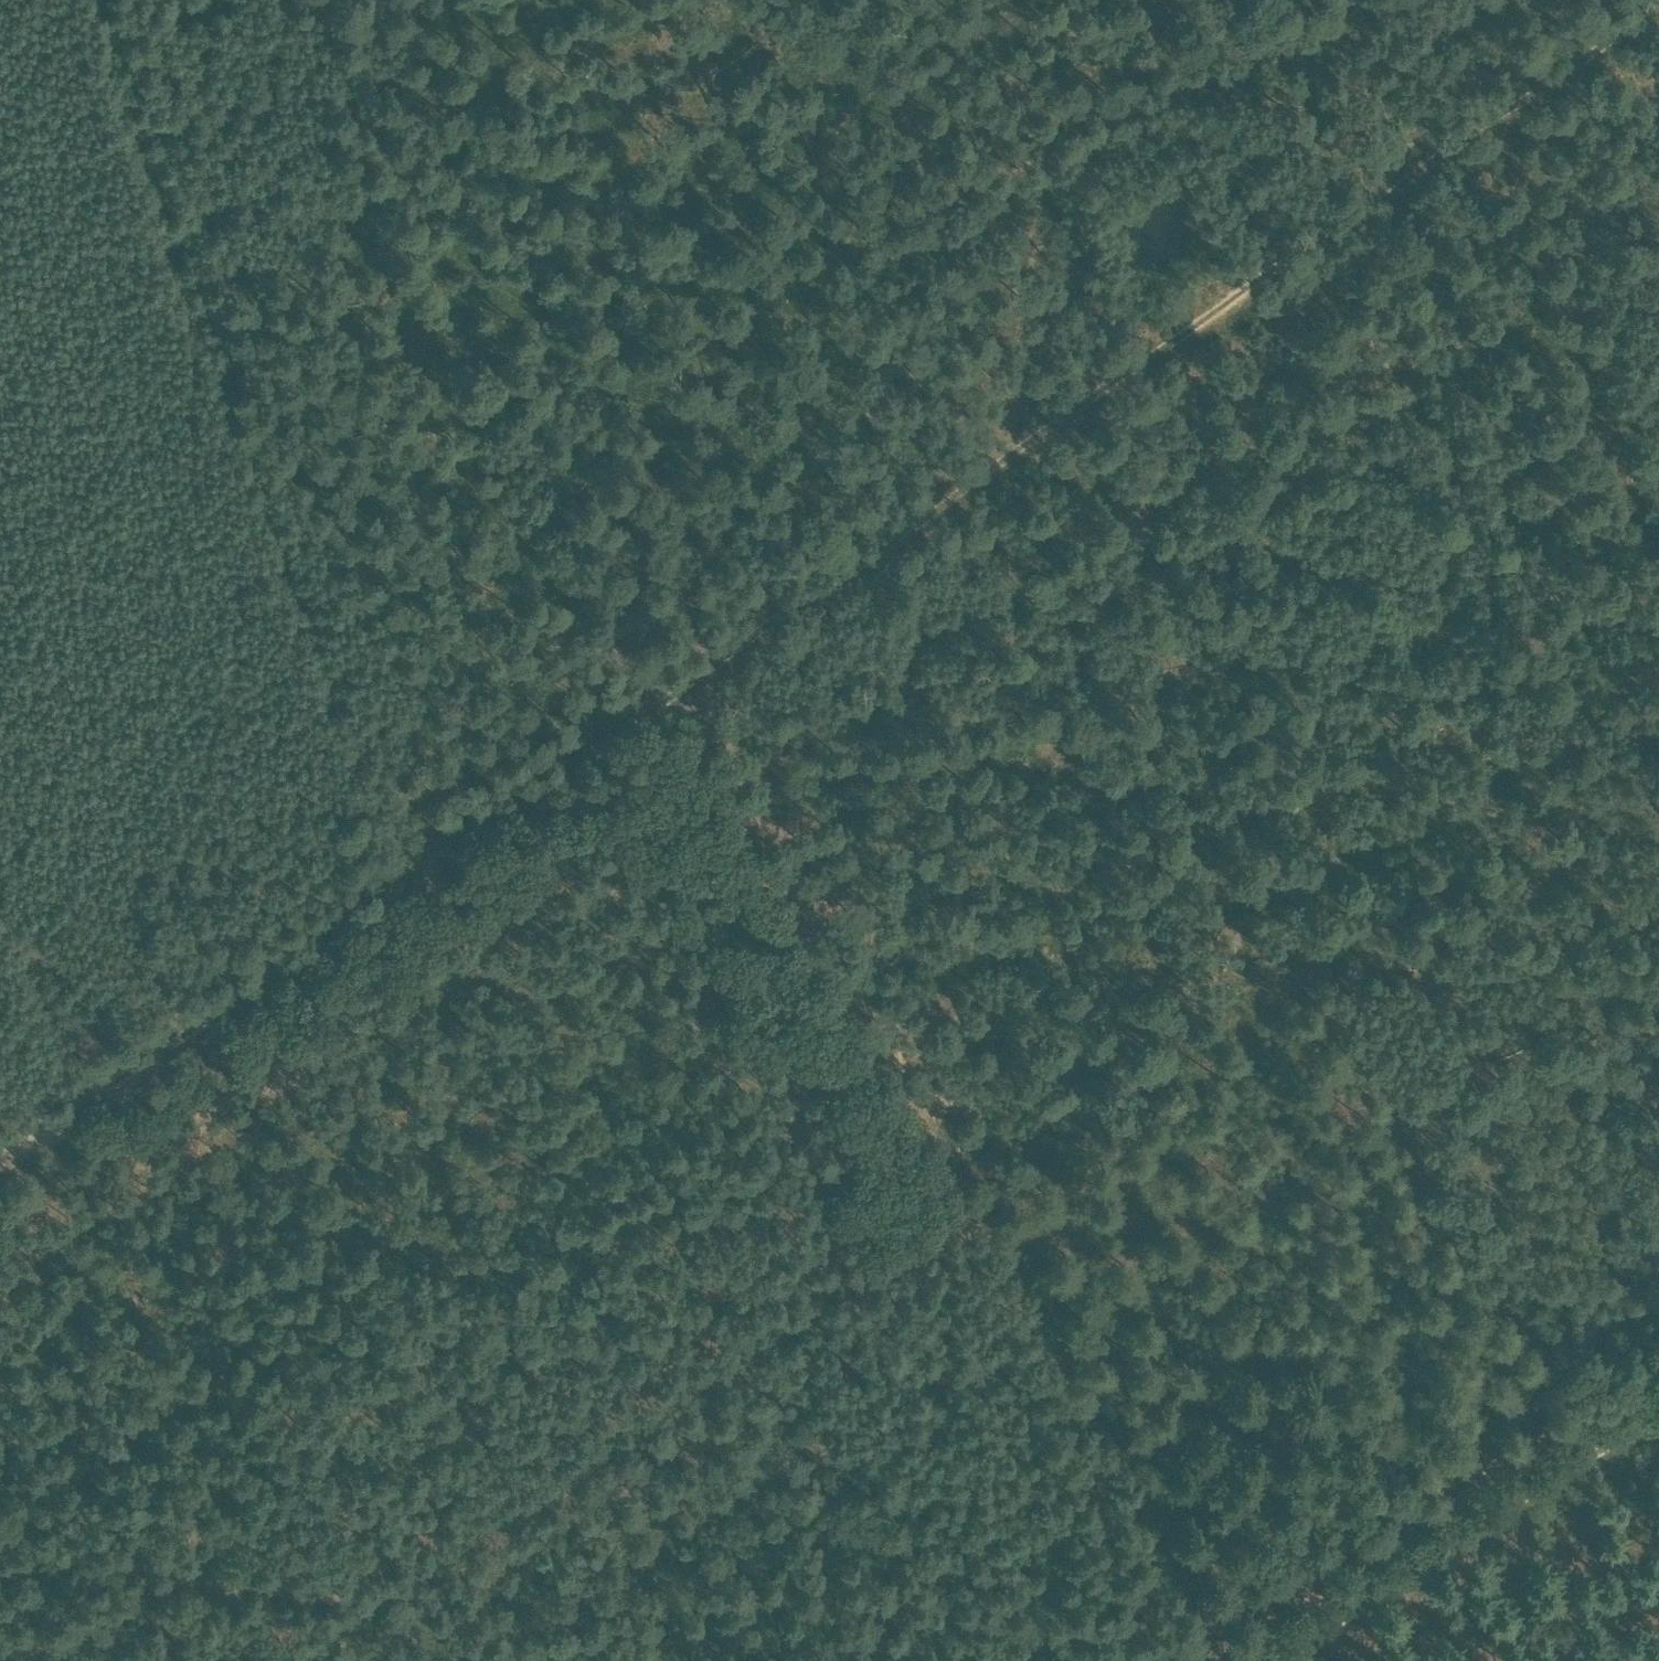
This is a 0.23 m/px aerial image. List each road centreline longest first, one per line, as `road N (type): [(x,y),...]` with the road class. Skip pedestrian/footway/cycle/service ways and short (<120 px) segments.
road 1 (track): [(0,1181),(1658,4)]
road 2 (track): [(1280,1660),(1658,1408)]
road 3 (track): [(1266,1660),(1125,1443)]

